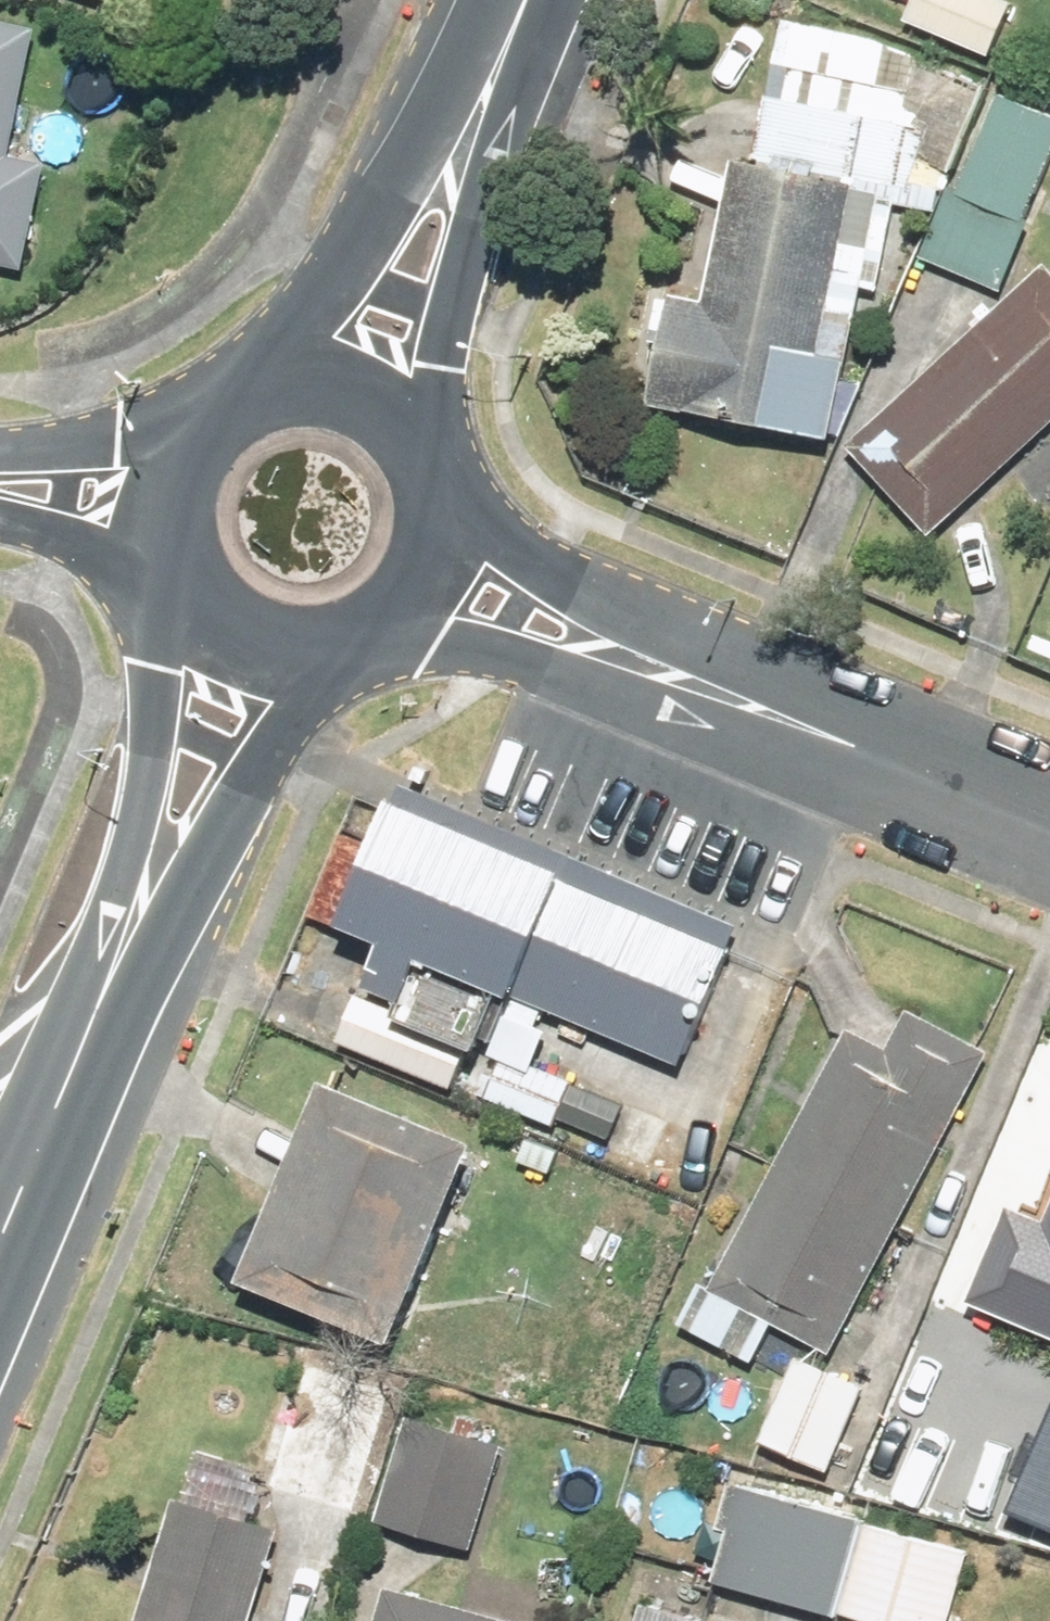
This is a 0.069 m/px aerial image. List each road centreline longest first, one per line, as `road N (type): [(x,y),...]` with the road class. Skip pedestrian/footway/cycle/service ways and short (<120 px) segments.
road 1 (residential): [(418,467),(538,568),(857,749)]
road 2 (residential): [(857,749),(503,655),(351,630)]
road 3 (tertiary): [(340,634),(188,891),(98,1011)]
road 4 (tertiary): [(98,1011),(146,801),(161,680),(195,580)]
road 5 (tertiary): [(250,402),(506,49)]
road 6 (tertiary): [(506,49),(444,375),(414,459)]
road 7 (tertiary): [(98,1011),(0,1246)]
road 8 (residential): [(0,455),(241,406)]
road 9 (residential): [(857,749),(1049,823)]
road 10 (residential): [(193,576),(0,521)]
road 11 (tertiary): [(193,576),(179,539),(182,481),(210,430),(241,406)]
road 12 (tertiary): [(418,467),(427,524),(418,562),(398,595),(351,630)]
road 13 (tertiary): [(250,402),(291,391),(353,401),(389,425),(414,459)]
road 14 (tertiary): [(340,634),(307,640),(258,632),(229,616),(195,580)]

